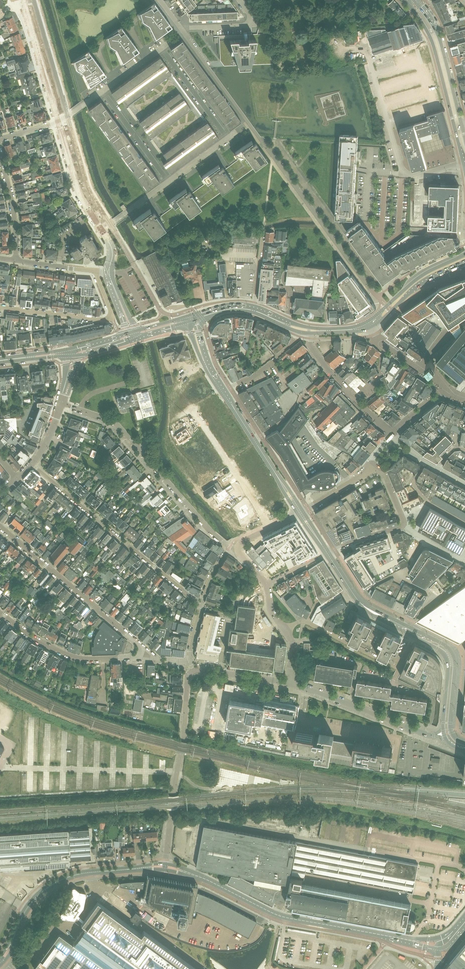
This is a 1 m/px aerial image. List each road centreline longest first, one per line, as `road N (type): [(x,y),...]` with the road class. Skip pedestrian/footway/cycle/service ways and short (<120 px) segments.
road 1 (unclassified): [(60,403),(115,422),(231,546)]
road 2 (secondary): [(380,934),(279,916),(165,867)]
road 3 (residential): [(31,464),(201,604)]
road 4 (secondary): [(464,743),(450,728),(452,651),(352,590)]
road 5 (secondary): [(165,867),(81,874),(50,886),(26,909),(2,960)]
road 6 (residential): [(202,366),(172,395),(170,435),(205,498),(245,530)]
road 7 (unclassified): [(165,867),(194,671)]
road 8 (secondary): [(352,590),(364,610),(445,654),(444,734)]
road 9 (residential): [(0,526),(144,654)]
road 10 (residential): [(169,181),(227,138),(162,48)]
road 11 (secondary): [(206,317),(246,311),(308,333),(370,327)]
road 12 (unclassified): [(444,734),(423,734),(289,682)]
road 13 (residential): [(96,272),(108,320),(0,306)]
road 14 (residential): [(144,654),(75,658),(0,614)]
road 15 (secondary): [(301,512),(225,391)]
road 16 (residential): [(270,528),(193,409)]
road 17 (secondary): [(409,0),(434,47),(456,130)]
road 18 (secondary): [(463,128),(439,36),(415,0)]
road 19 (unclassified): [(58,121),(24,3)]
road 20 (secondary): [(464,255),(425,274),(367,322)]

